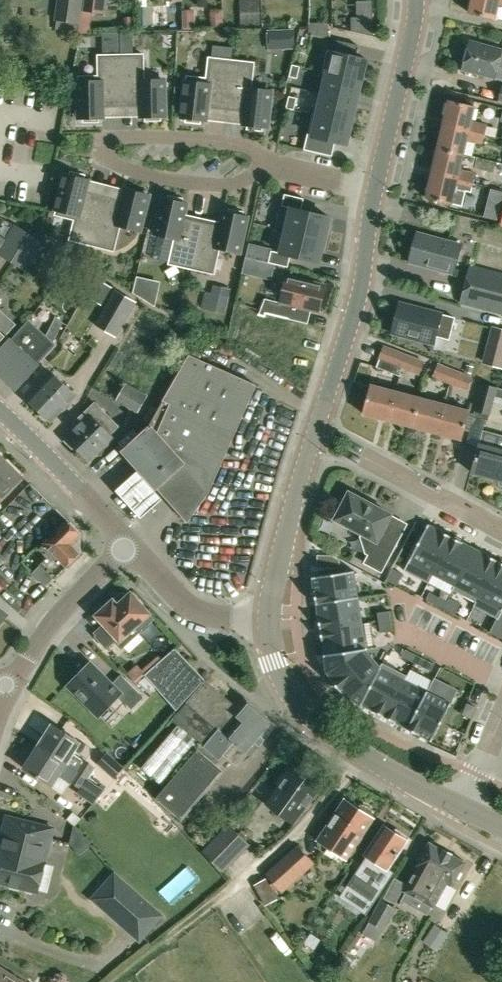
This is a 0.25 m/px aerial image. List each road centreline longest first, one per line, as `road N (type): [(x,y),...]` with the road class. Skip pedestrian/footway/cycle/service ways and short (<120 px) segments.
road 1 (residential): [(267,165),(257,150),(227,138),(122,134),(107,145),(117,165),(174,180),(214,183),(258,174)]
road 2 (tertiary): [(294,487),(356,303),(374,191)]
road 3 (tertiary): [(267,620),(272,662),(301,710),(361,755),(463,809)]
road 4 (track): [(166,940),(297,833),(361,755)]
road 5 (tertiary): [(374,191),(412,48),(417,0)]
road 6 (residential): [(11,690),(56,619),(129,544)]
road 7 (unclassified): [(129,544),(0,412)]
road 8 (unclassified): [(267,620),(187,604),(129,544)]
road 9 (residential): [(501,532),(362,454)]
road 10 (tertiary): [(294,487),(267,620)]

